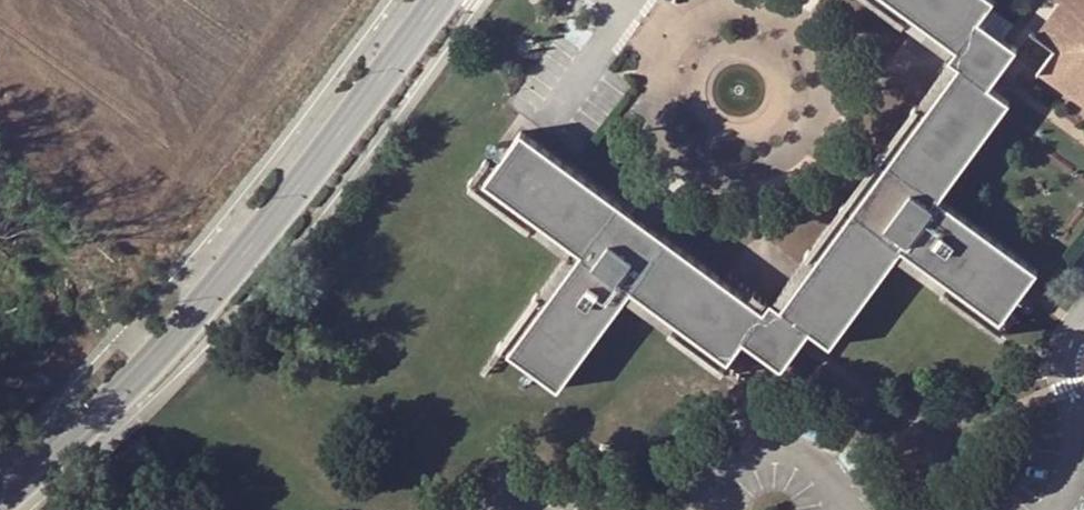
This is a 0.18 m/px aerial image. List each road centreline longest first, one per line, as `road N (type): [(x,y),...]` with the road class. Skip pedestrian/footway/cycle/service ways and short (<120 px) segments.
road 1 (tertiary): [(0,500),(127,389),(220,289),(434,0)]

